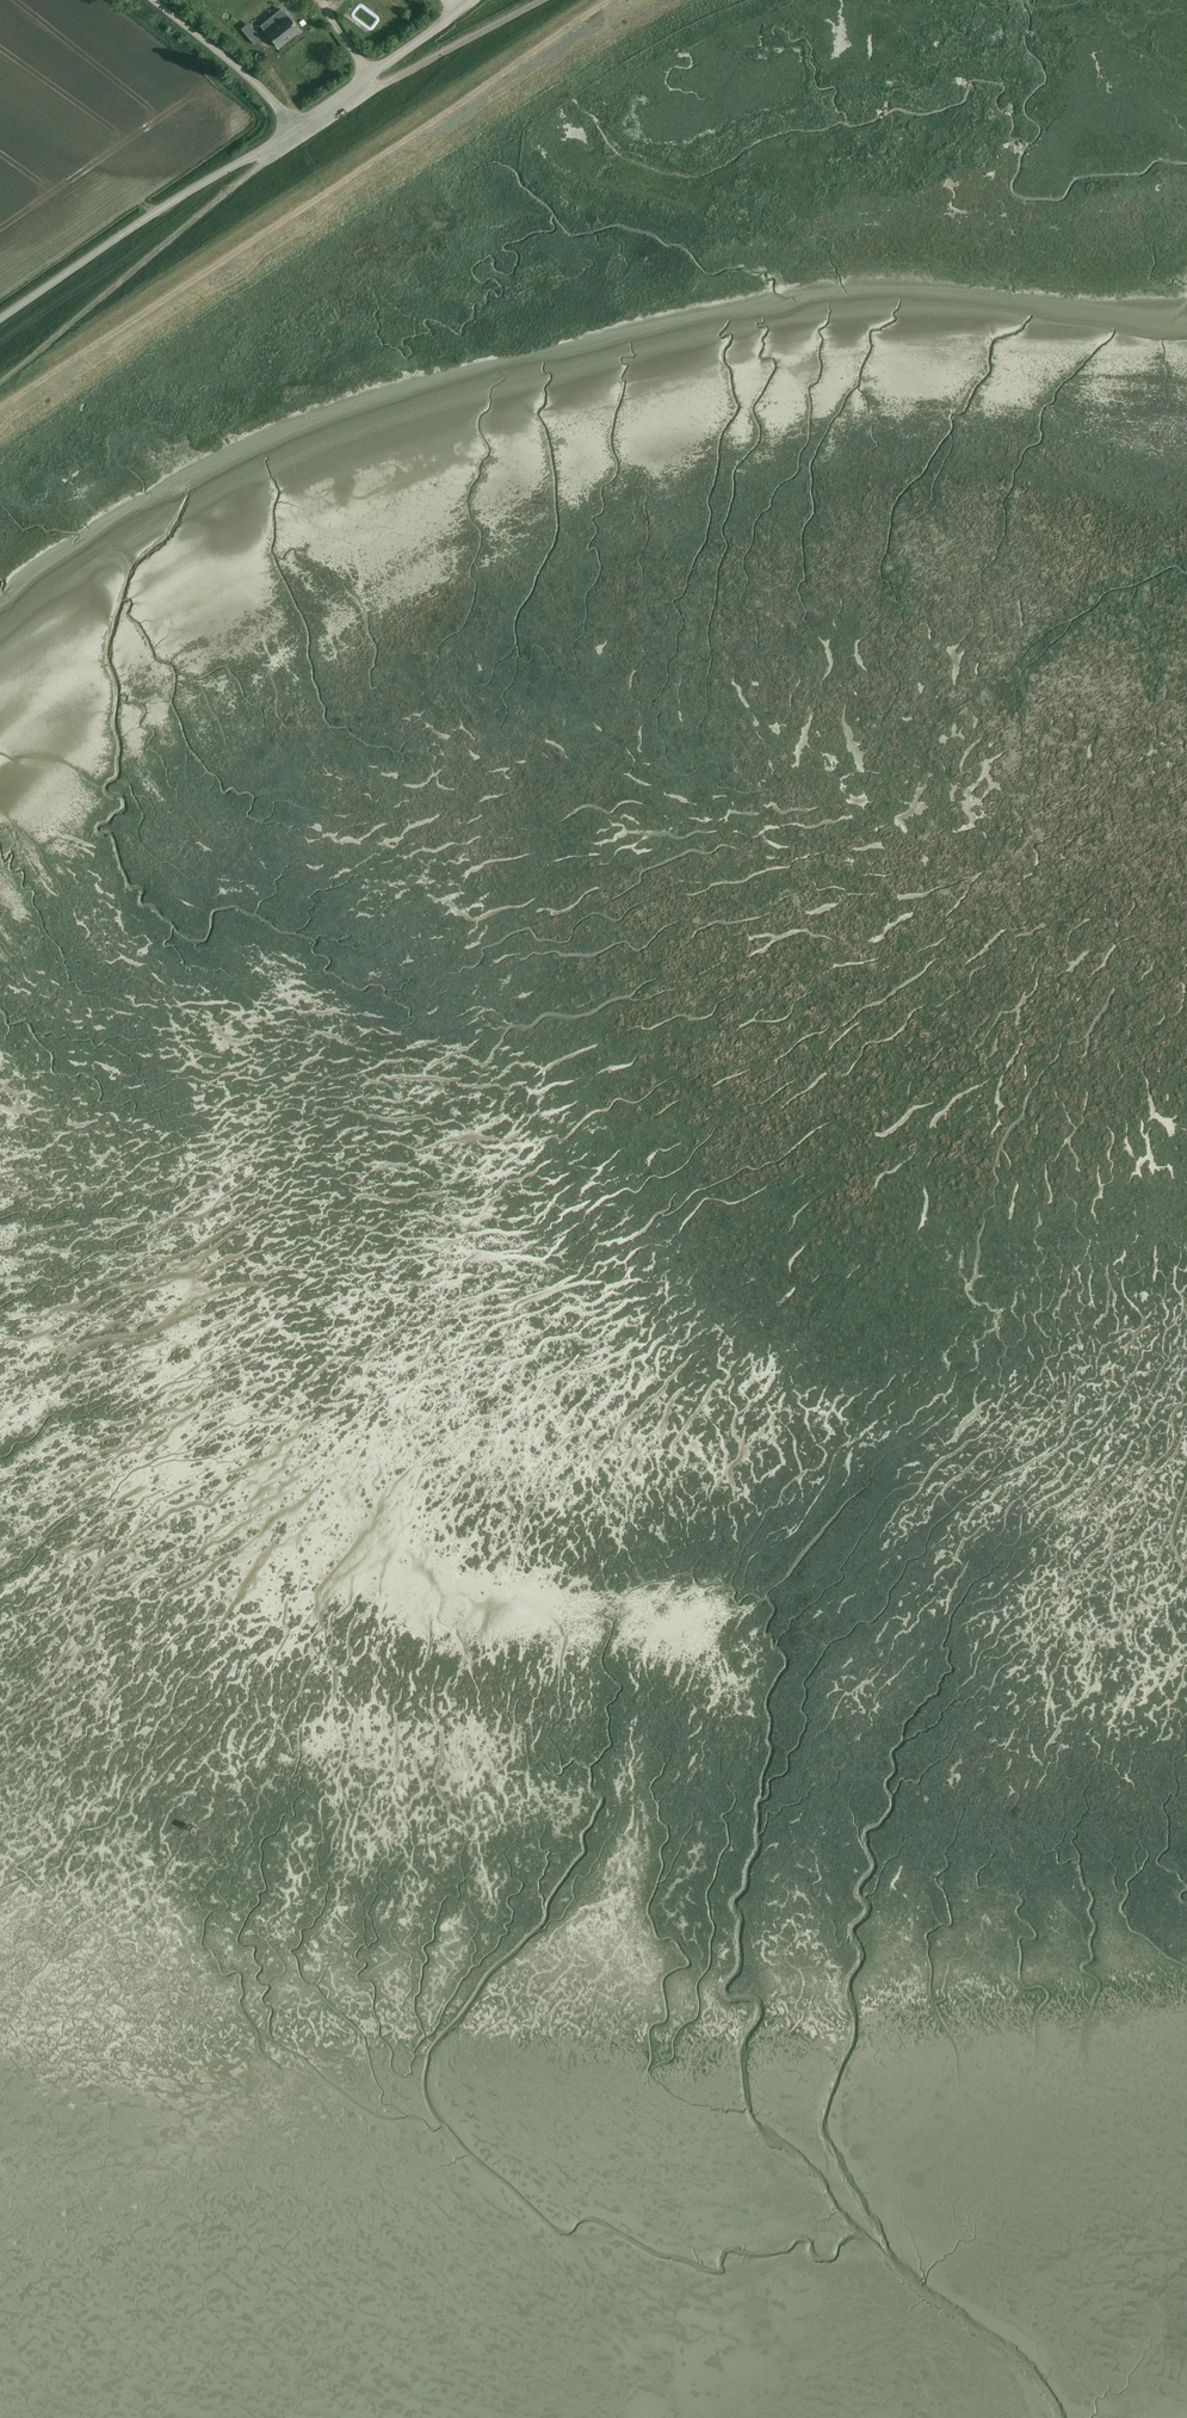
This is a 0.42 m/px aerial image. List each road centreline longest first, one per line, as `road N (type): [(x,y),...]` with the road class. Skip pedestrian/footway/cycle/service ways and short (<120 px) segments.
road 1 (track): [(0,411),(612,0)]
road 2 (unclassified): [(0,318),(161,208),(303,129)]
road 3 (unclassified): [(470,0),(303,129)]
road 4 (unclassified): [(303,129),(143,0)]

